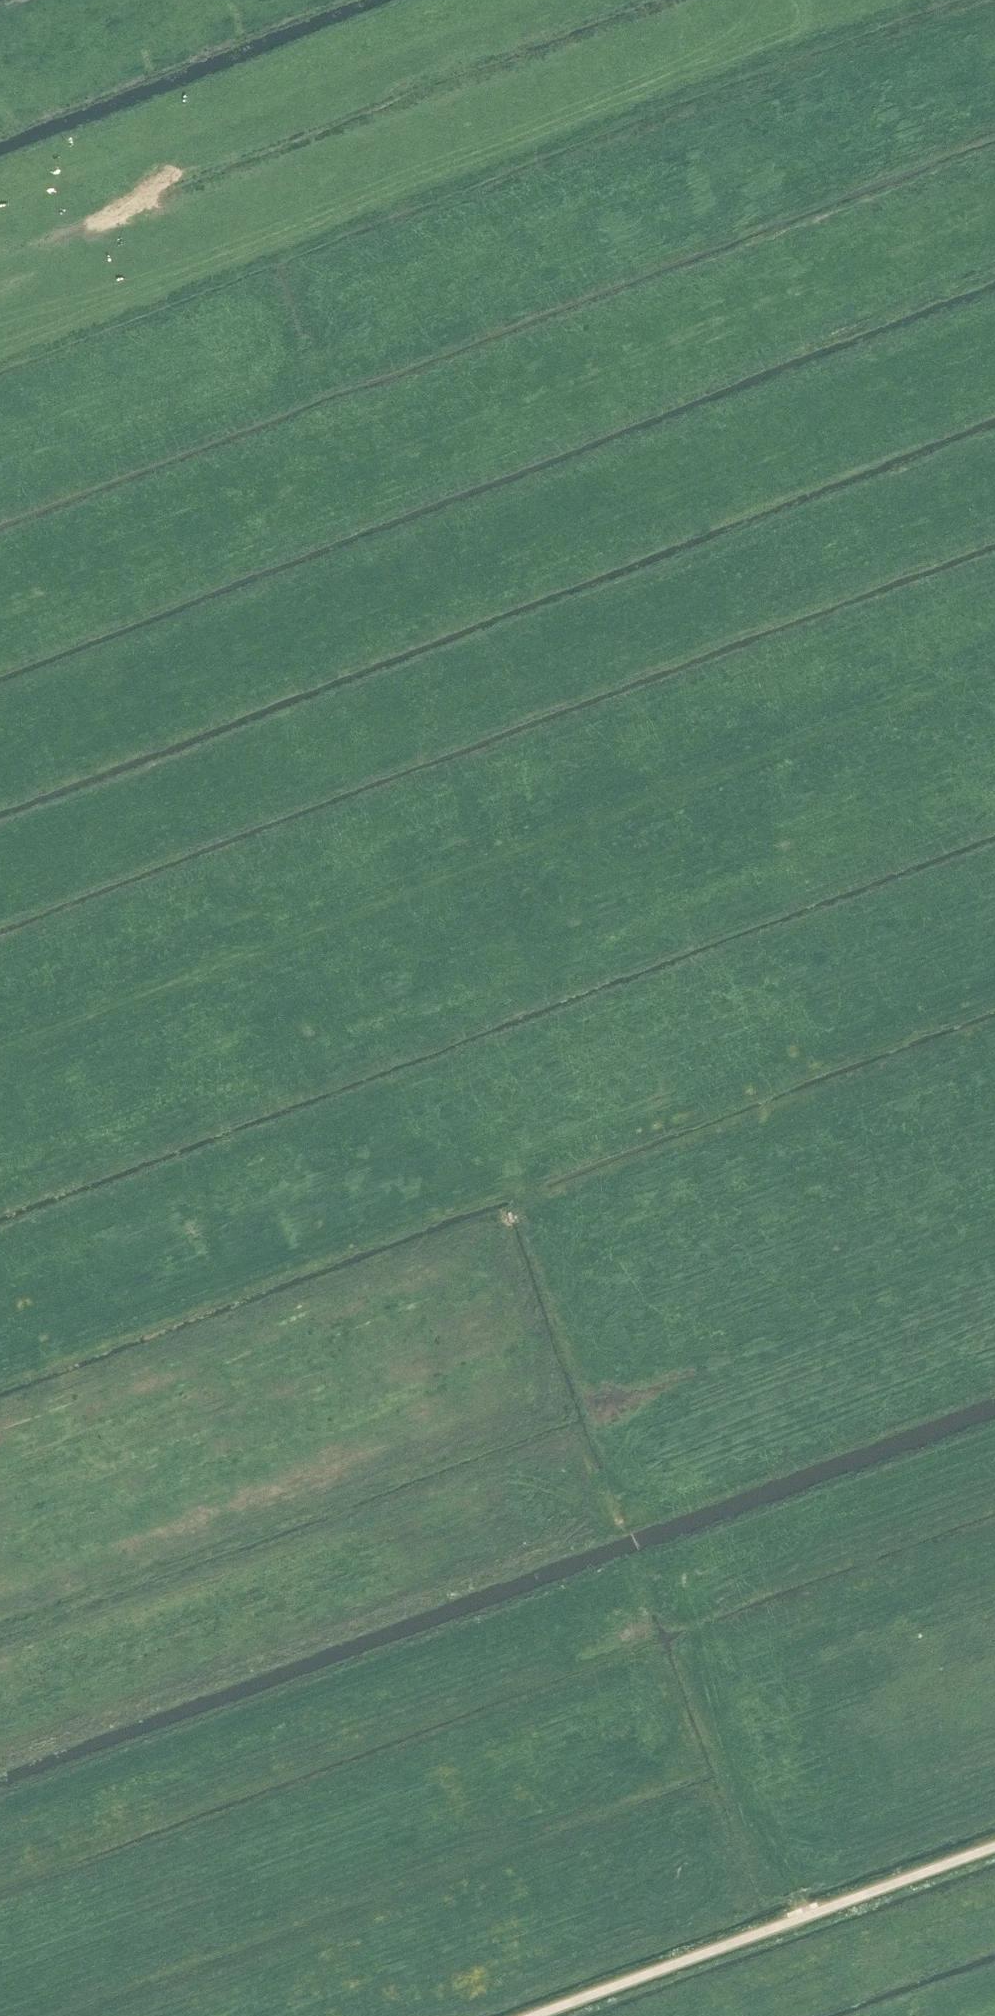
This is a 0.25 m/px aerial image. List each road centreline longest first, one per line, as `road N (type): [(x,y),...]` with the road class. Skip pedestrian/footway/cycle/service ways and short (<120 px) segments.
road 1 (unclassified): [(535,2015),(994,1846)]

